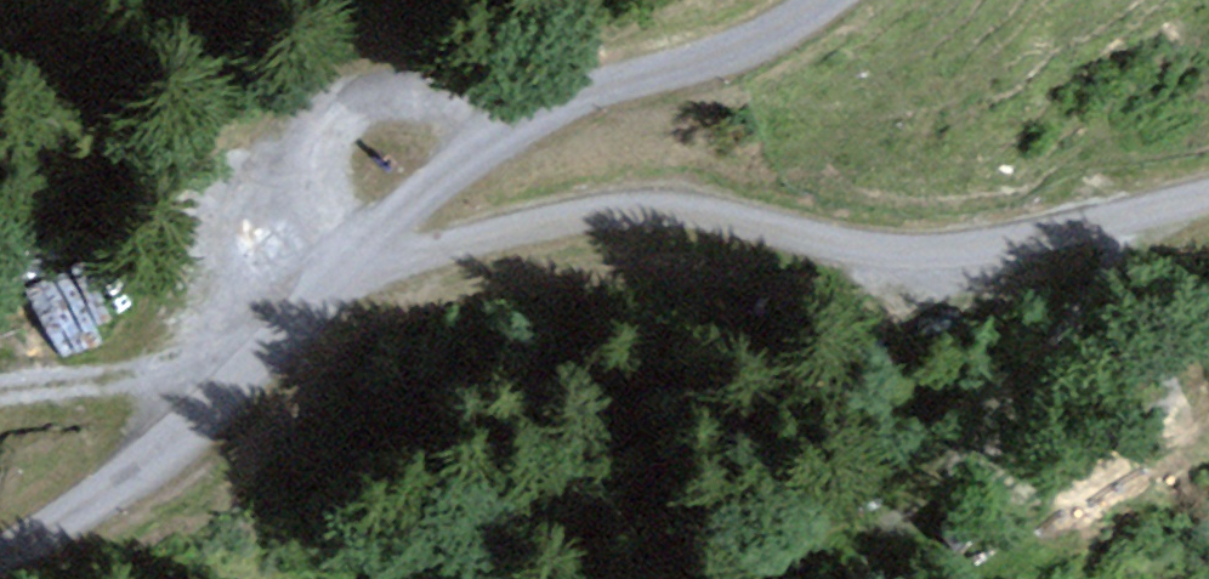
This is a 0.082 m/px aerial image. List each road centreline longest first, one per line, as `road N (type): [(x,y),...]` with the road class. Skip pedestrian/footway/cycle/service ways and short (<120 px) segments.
road 1 (unclassified): [(374,241),(406,250),(565,217),(664,208),(893,266),(1058,238),(1208,198)]
road 2 (tertiary): [(374,241),(487,139),(607,85),(762,36),(817,0)]
road 3 (tertiary): [(0,546),(191,424),(374,241)]

